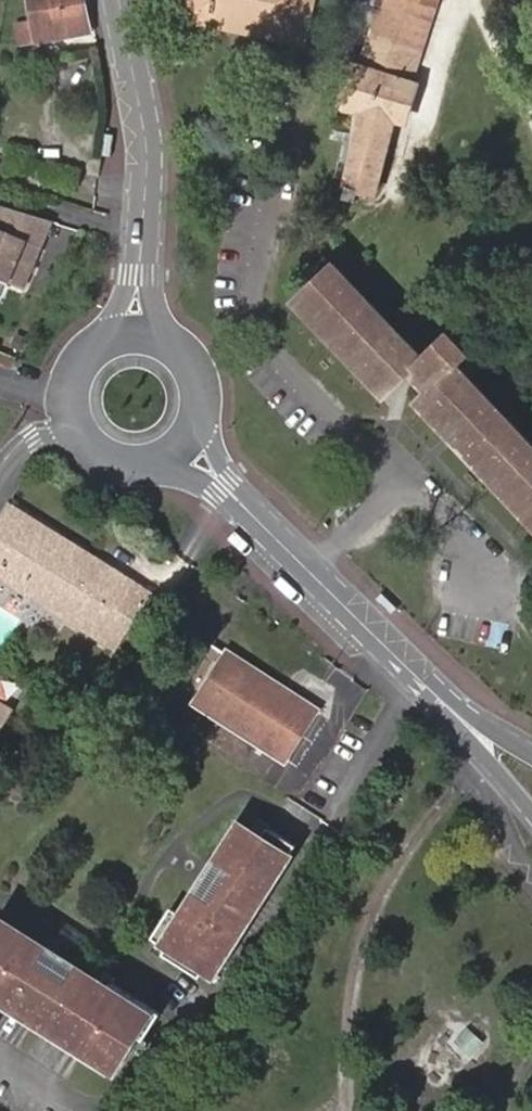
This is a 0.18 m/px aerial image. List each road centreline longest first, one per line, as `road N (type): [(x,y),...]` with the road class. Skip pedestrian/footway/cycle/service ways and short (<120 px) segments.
road 1 (residential): [(189,446),(439,699)]
road 2 (residential): [(119,0),(147,153),(135,330)]
road 3 (residential): [(189,446),(208,404),(196,359),(179,343),(135,330)]
road 4 (residential): [(439,699),(531,815)]
road 5 (residential): [(135,330),(93,348),(79,367),(72,388),(80,433)]
road 6 (residential): [(80,433),(93,449),(131,466),(172,459),(189,446)]

